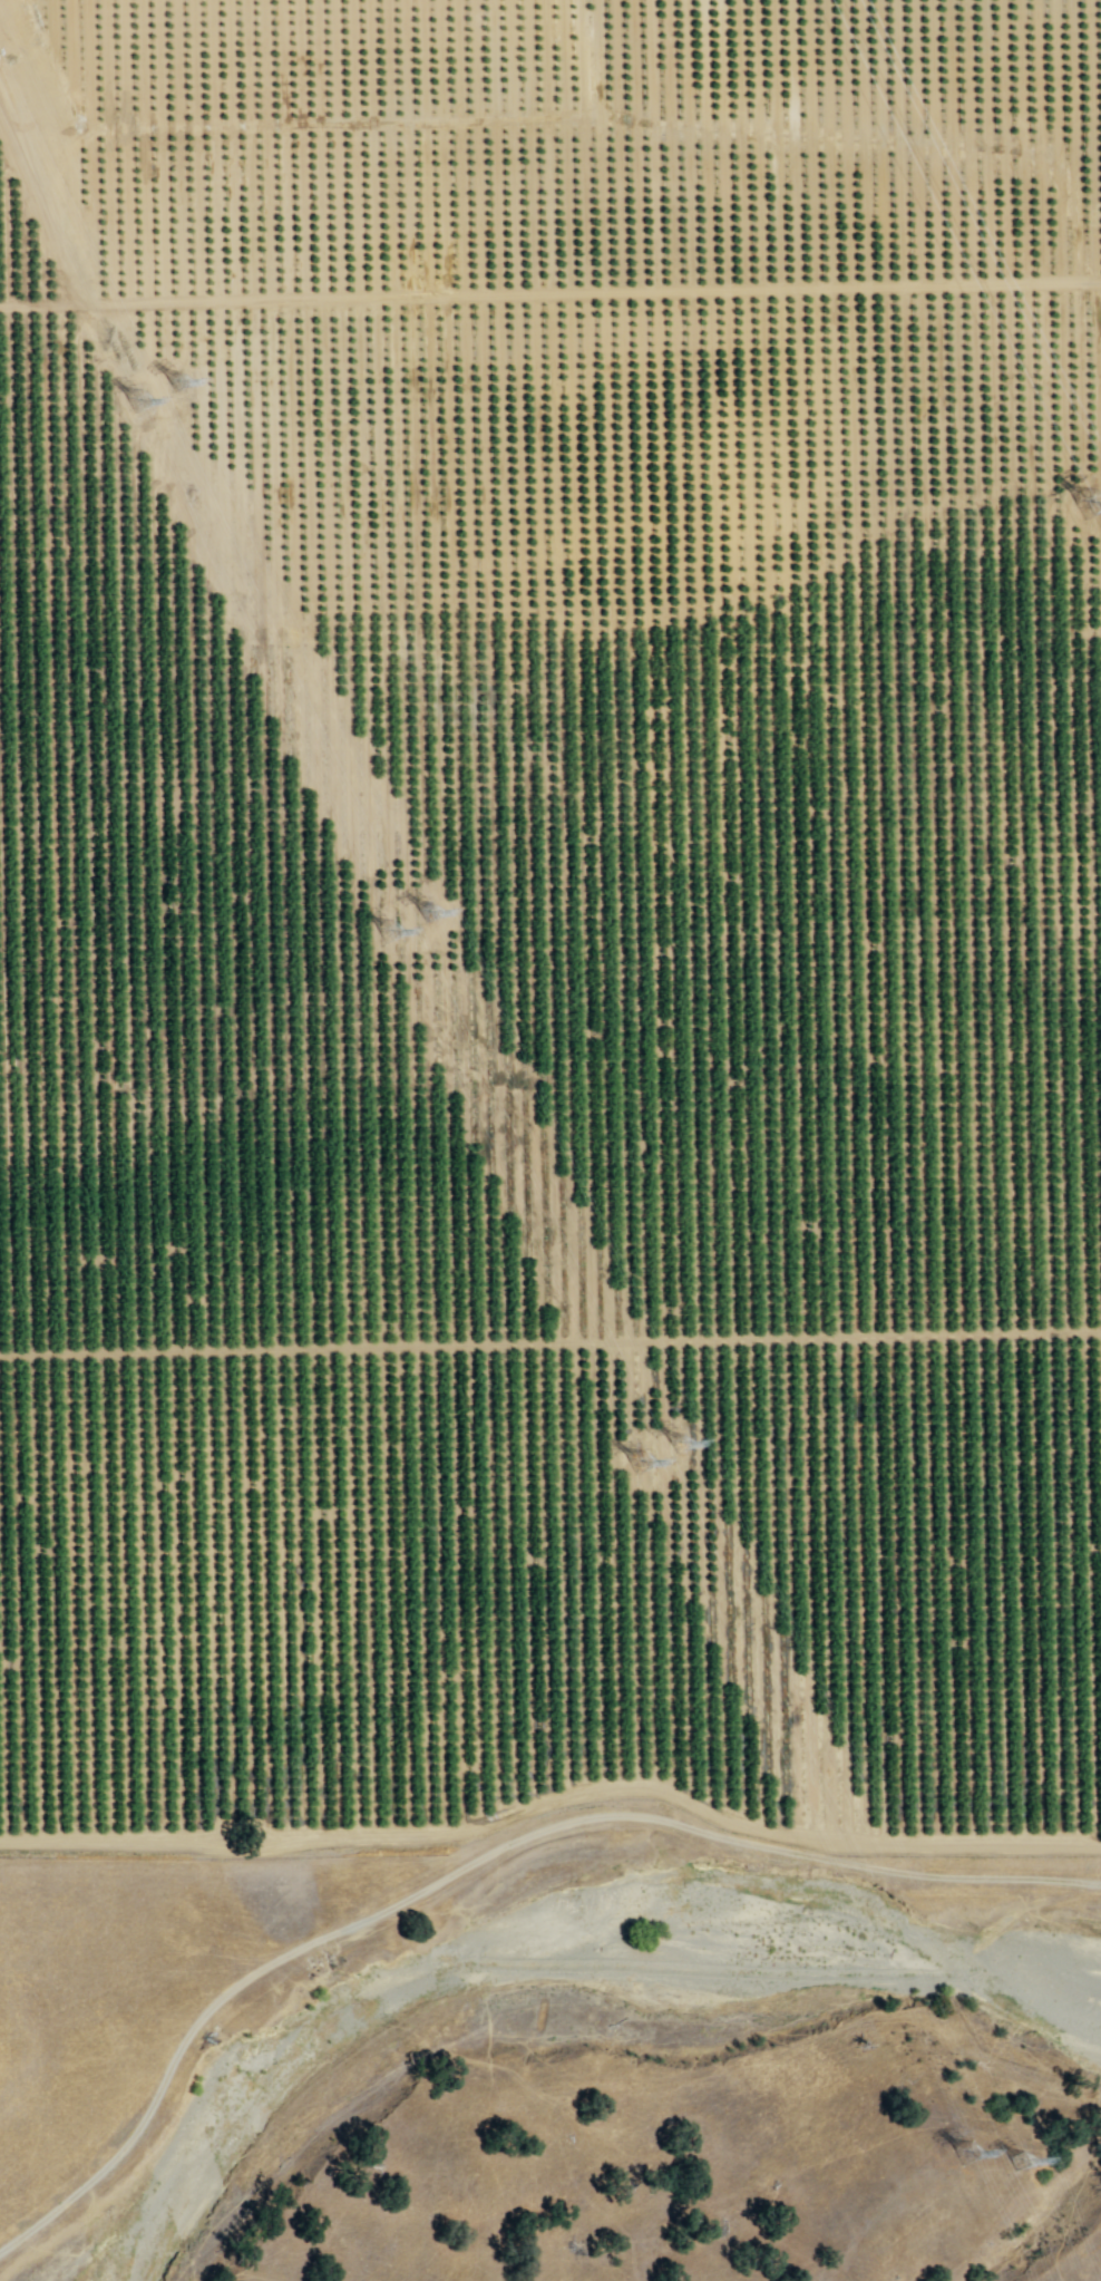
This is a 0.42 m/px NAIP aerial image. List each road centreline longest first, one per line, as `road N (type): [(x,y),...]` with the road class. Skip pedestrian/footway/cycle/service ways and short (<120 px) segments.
road 1 (residential): [(0,2254),(128,2151),(182,2054),(235,1990),(282,1959),(391,1913),(505,1845),(577,1817),(665,1815),(735,1844),(831,1866),(1100,1884)]

